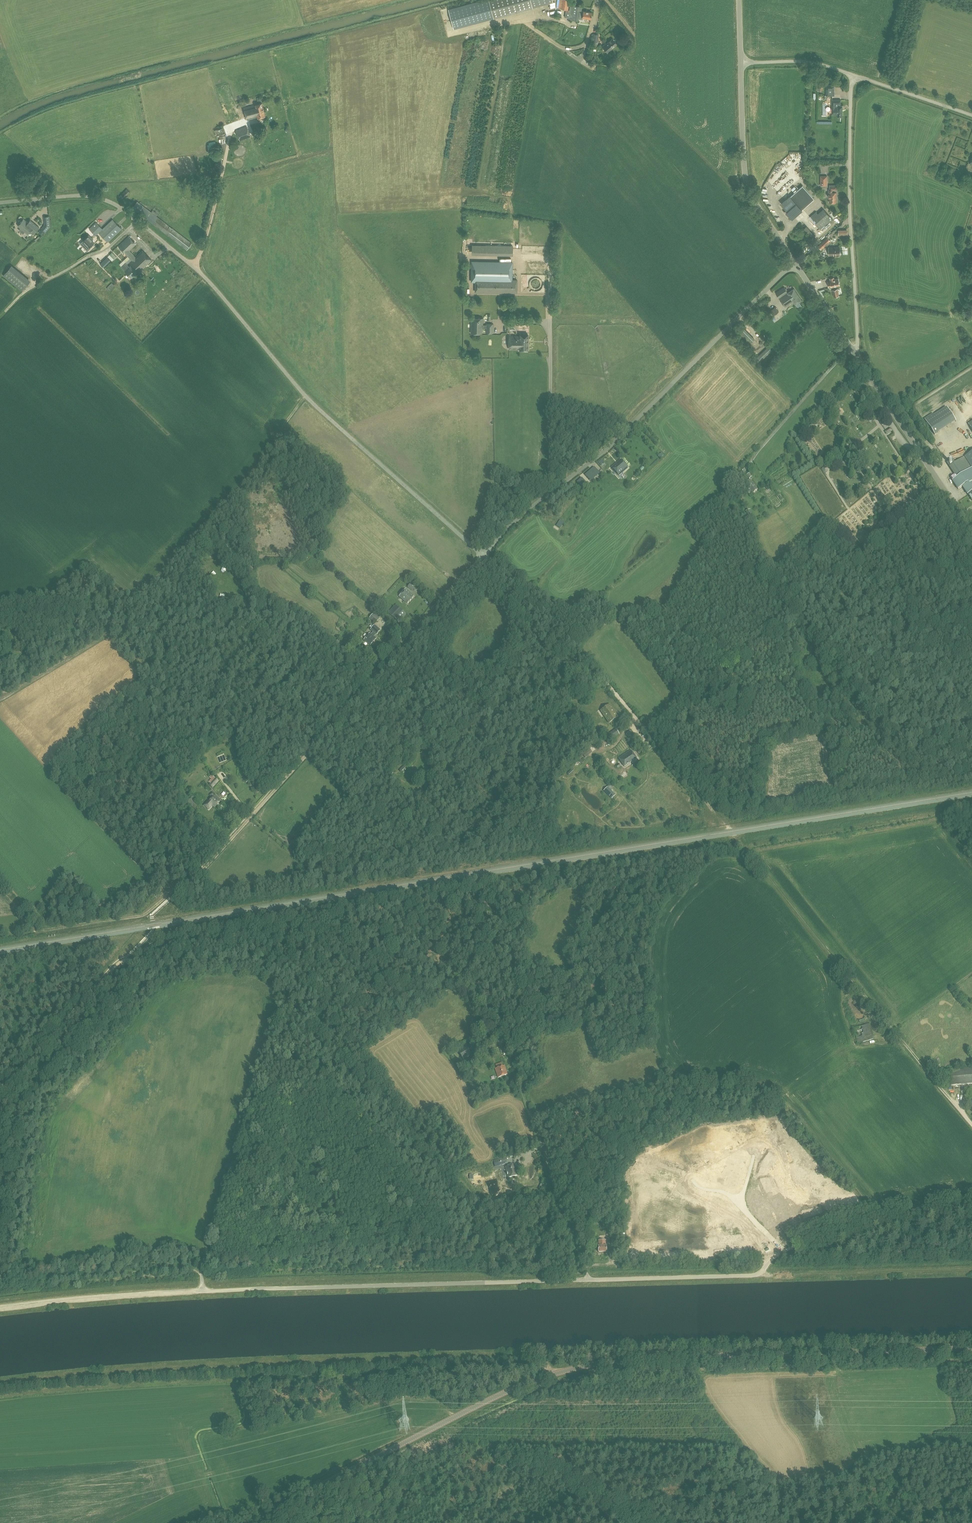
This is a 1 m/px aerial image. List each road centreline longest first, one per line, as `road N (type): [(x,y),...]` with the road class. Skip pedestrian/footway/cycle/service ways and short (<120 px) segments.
road 1 (unclassified): [(137,220),(214,286),(307,399),(483,556),(634,423),(794,262)]
road 2 (unclassified): [(202,1292),(759,1275),(791,1246),(853,1223),(971,1207)]
road 3 (secondary): [(250,1522),(573,1368),(971,1350)]
road 4 (track): [(132,952),(198,928),(260,930),(315,941),(411,996),(456,992),(500,1047),(509,1018),(533,1024)]
road 5 (track): [(170,899),(483,556)]
road 6 (track): [(753,858),(971,1126)]
road 7 (track): [(104,903),(77,875),(67,875),(26,913),(37,931),(140,917),(188,884)]
road 8 (track): [(533,1024),(545,1072),(522,1092),(587,1280)]
road 9 (unclassified): [(855,353),(854,77)]
road 10 (track): [(483,556),(652,741)]
road 11 (tertiary): [(971,531),(855,353)]
road 12 (tertiary): [(794,262),(748,192),(740,64)]
road 13 (track): [(0,1308),(202,1292)]
road 14 (track): [(241,488),(138,602),(124,630)]
road 15 (track): [(6,1087),(131,954)]
road 16 (track): [(198,707),(177,808),(197,871)]
road 17 (unclassified): [(137,220),(102,253),(6,310)]
road 18 (track): [(124,630),(195,621),(269,629)]
road 19 (track): [(582,890),(601,868),(714,854)]
road 20 (unclassified): [(0,205),(85,196),(137,220)]
road 21 (track): [(124,630),(0,700)]
road 22 (track): [(0,606),(73,607),(124,630)]
road 23 (unclassified): [(971,116),(854,77)]

